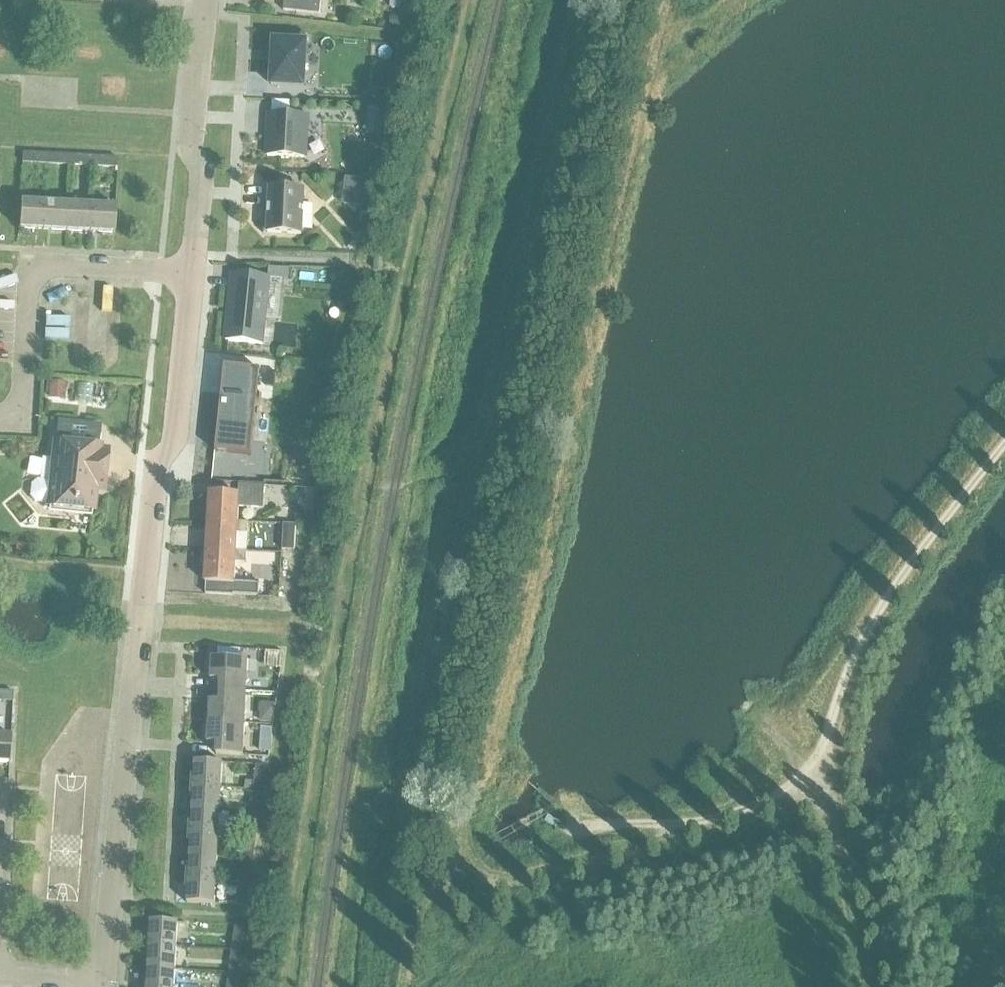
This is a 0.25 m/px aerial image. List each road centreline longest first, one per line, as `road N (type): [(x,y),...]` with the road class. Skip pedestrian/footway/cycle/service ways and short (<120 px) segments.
road 1 (residential): [(98,978),(150,474),(176,421),(188,273)]
road 2 (track): [(1004,449),(885,593),(845,661),(826,740),(787,791),(736,795),(694,775)]
road 3 (track): [(426,480),(540,0)]
road 4 (residential): [(0,417),(20,417),(28,263),(188,273)]
road 5 (residential): [(188,273),(199,169),(187,143),(186,110),(200,67),(206,0)]

